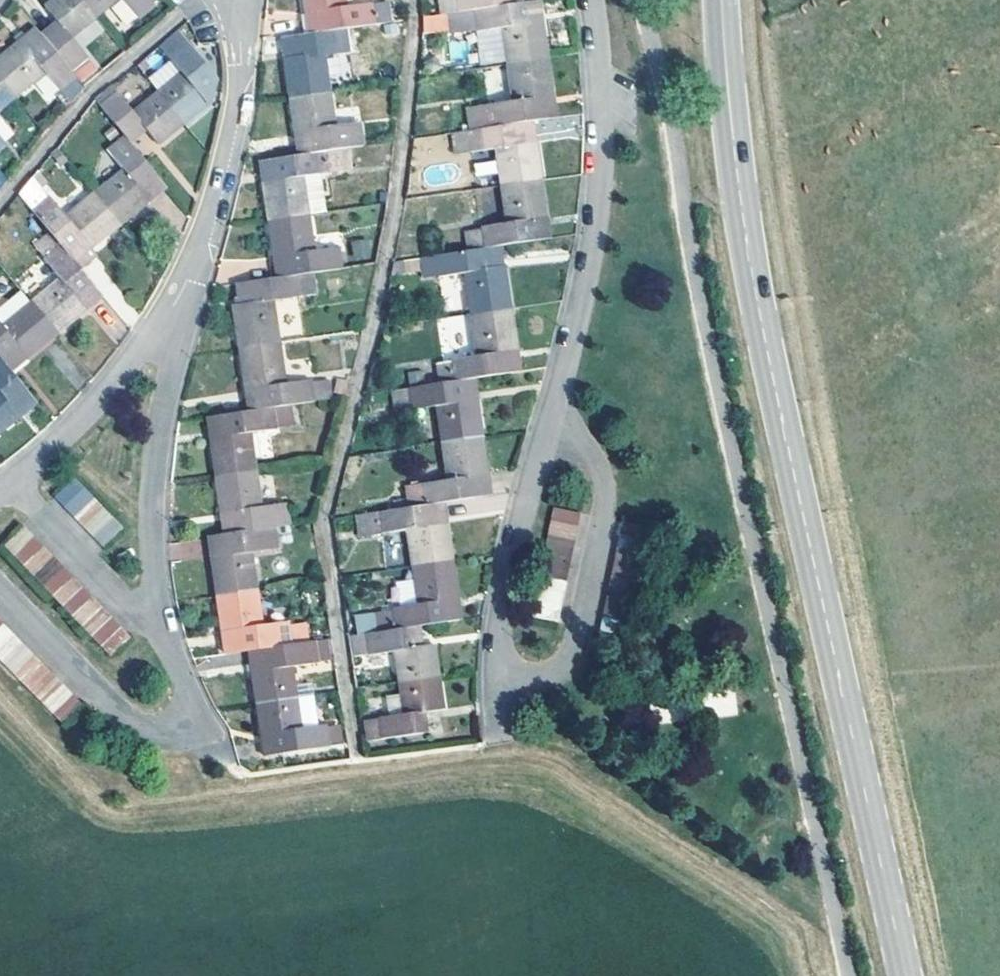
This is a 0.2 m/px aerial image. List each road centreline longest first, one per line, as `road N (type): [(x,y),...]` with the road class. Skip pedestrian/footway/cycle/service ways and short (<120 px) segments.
road 1 (tertiary): [(905,975),(747,250),(722,0)]
road 2 (residential): [(496,744),(507,582),(592,247),(601,119),(593,0)]
road 3 (residential): [(200,723),(156,625),(149,508),(177,344),(164,313)]
road 4 (residential): [(246,7),(230,151),(192,271),(164,313)]
road 5 (residential): [(164,313),(131,364),(43,460),(0,488)]

